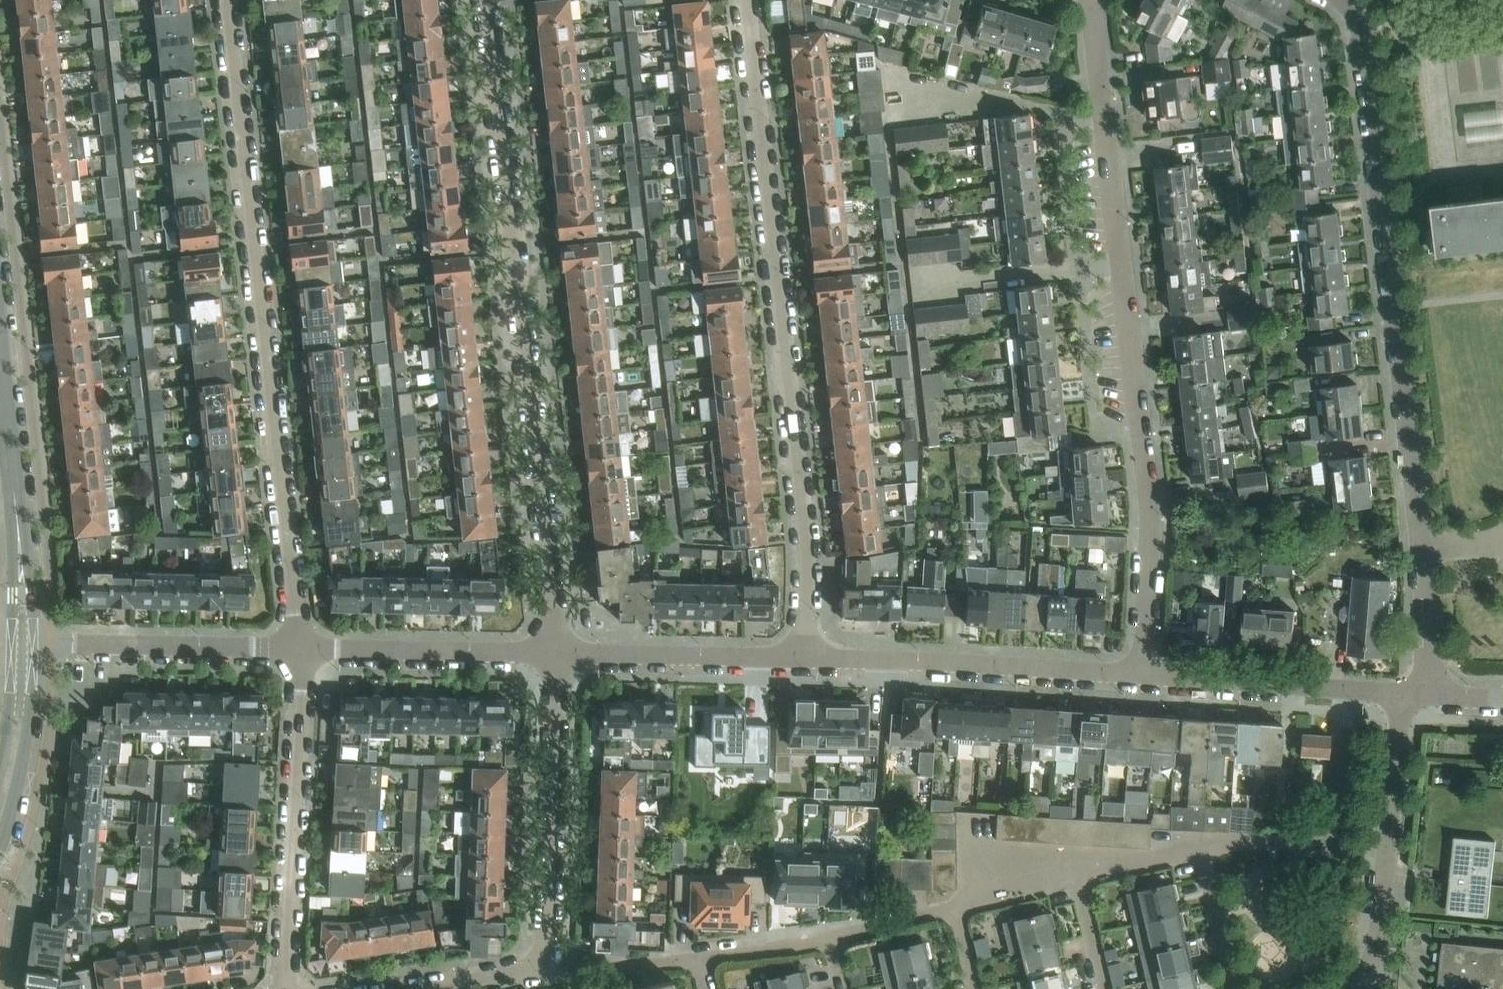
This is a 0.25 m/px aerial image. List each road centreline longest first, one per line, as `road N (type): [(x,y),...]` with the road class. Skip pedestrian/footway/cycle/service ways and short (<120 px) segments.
road 1 (residential): [(1435,695),(1364,35),(1345,0)]
road 2 (residential): [(1146,674),(1155,568),(1092,0)]
road 3 (residential): [(805,655),(810,561),(746,0)]
road 4 (residential): [(555,650),(487,0)]
road 5 (residential): [(304,647),(225,0)]
road 6 (residential): [(805,655),(1146,674)]
road 7 (residential): [(291,988),(304,647)]
road 8 (residential): [(547,968),(555,650)]
road 9 (tertiary): [(22,643),(0,355)]
road 10 (residential): [(22,643),(304,647)]
road 11 (residential): [(1146,674),(1402,692)]
road 12 (residential): [(304,647),(555,650)]
road 13 (residential): [(555,650),(805,655)]
road 14 (tertiary): [(0,845),(28,734),(22,643)]
road 15 (residential): [(1199,849),(1237,840),(1387,849)]
road 16 (residential): [(1402,692),(1387,849)]
road 17 (residential): [(547,968),(699,957)]
road 18 (residential): [(1199,849),(1233,988)]
road 19 (residential): [(1387,849),(1379,936),(1358,987)]
road 20 (residential): [(407,988),(547,968)]
road 21 (residential): [(699,957),(829,936)]
road 22 (residential): [(829,936),(956,907)]
road 23 (residential): [(956,907),(1078,879)]
road 24 (residential): [(1078,879),(1199,849)]

